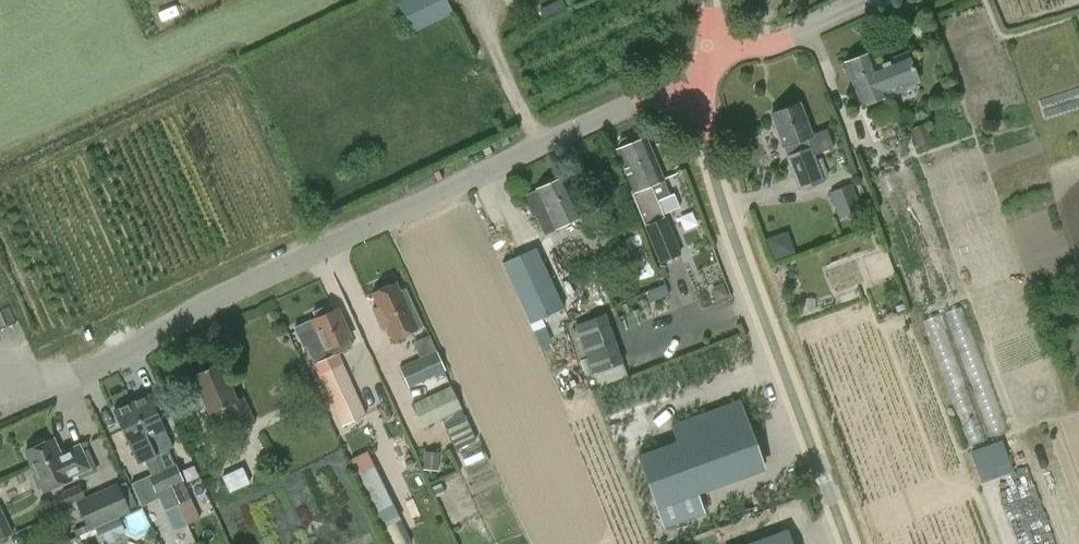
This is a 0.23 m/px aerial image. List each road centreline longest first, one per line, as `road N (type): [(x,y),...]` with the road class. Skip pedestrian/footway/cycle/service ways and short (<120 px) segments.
road 1 (unclassified): [(0,408),(78,377),(208,303),(704,72)]
road 2 (unclassified): [(847,543),(712,174),(702,131),(704,72)]
road 3 (unclassified): [(704,72),(862,6)]

